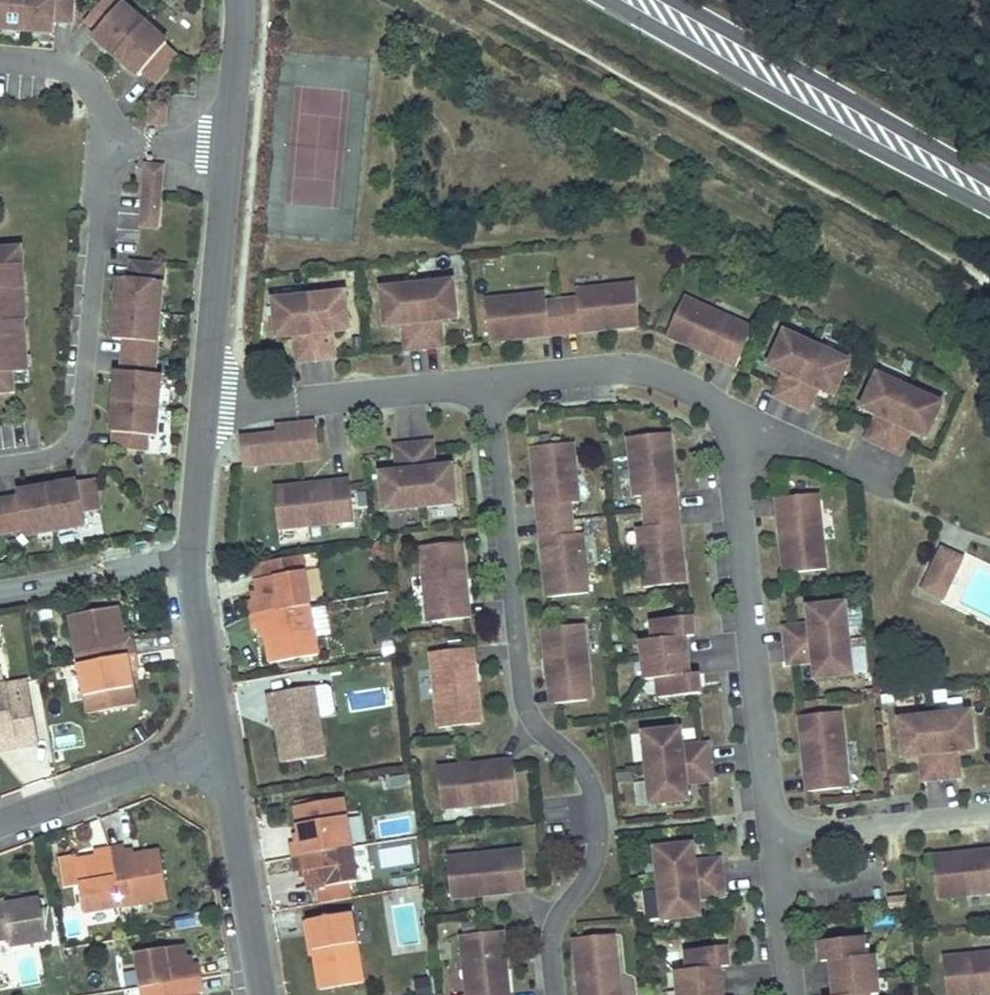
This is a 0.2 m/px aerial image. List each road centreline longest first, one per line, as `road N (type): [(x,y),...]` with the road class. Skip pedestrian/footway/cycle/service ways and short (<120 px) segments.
road 1 (residential): [(557,994),(551,941),(561,912),(591,880),(598,843),(590,787),(576,763),(532,721),(525,698),(486,380)]
road 2 (residential): [(730,421),(780,835)]
road 3 (secondary): [(989,190),(649,0)]
road 4 (residential): [(107,139),(79,431),(58,461),(0,468)]
road 5 (residential): [(210,402),(486,380)]
road 6 (residential): [(486,380),(617,370),(677,382),(730,421)]
road 7 (residential): [(210,402),(230,152)]
road 8 (residential): [(262,994),(222,753)]
road 9 (residential): [(0,820),(153,766),(222,753)]
road 10 (residential): [(989,813),(780,835)]
road 11 (residential): [(222,753),(194,554)]
road 12 (residential): [(194,554),(0,586)]
road 13 (residential): [(730,421),(888,492)]
road 14 (residential): [(780,835),(795,994)]
road 15 (residential): [(107,139),(97,96),(60,62),(0,60)]
road 16 (residential): [(194,554),(210,402)]
road 17 (residential): [(230,152),(238,0)]
road 18 (residential): [(230,152),(107,139)]

